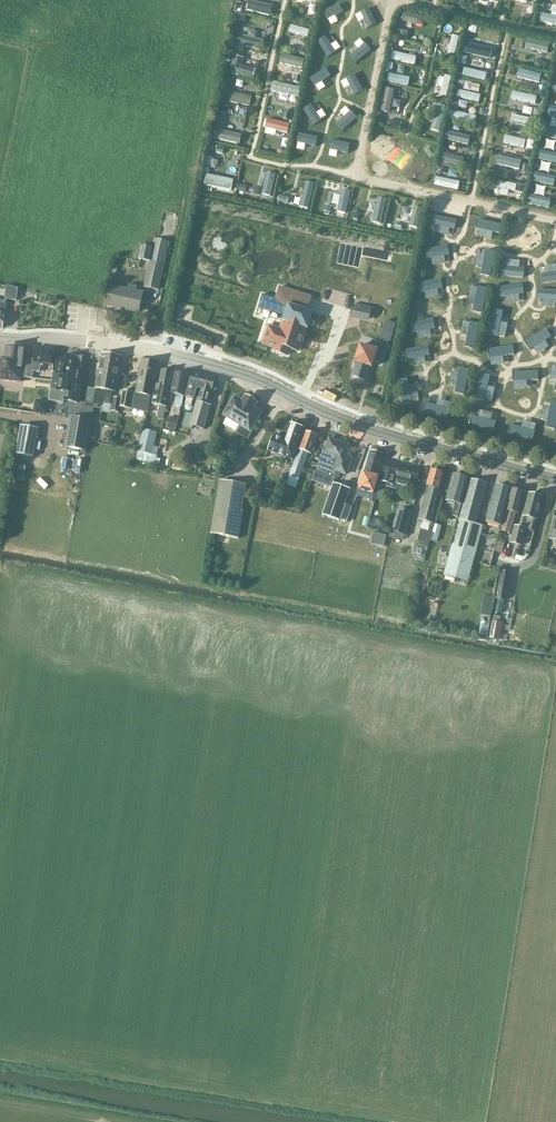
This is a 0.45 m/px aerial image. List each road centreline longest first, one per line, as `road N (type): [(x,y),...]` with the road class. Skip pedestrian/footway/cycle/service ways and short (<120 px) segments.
road 1 (tertiary): [(555,480),(373,432),(196,363),(0,335)]

